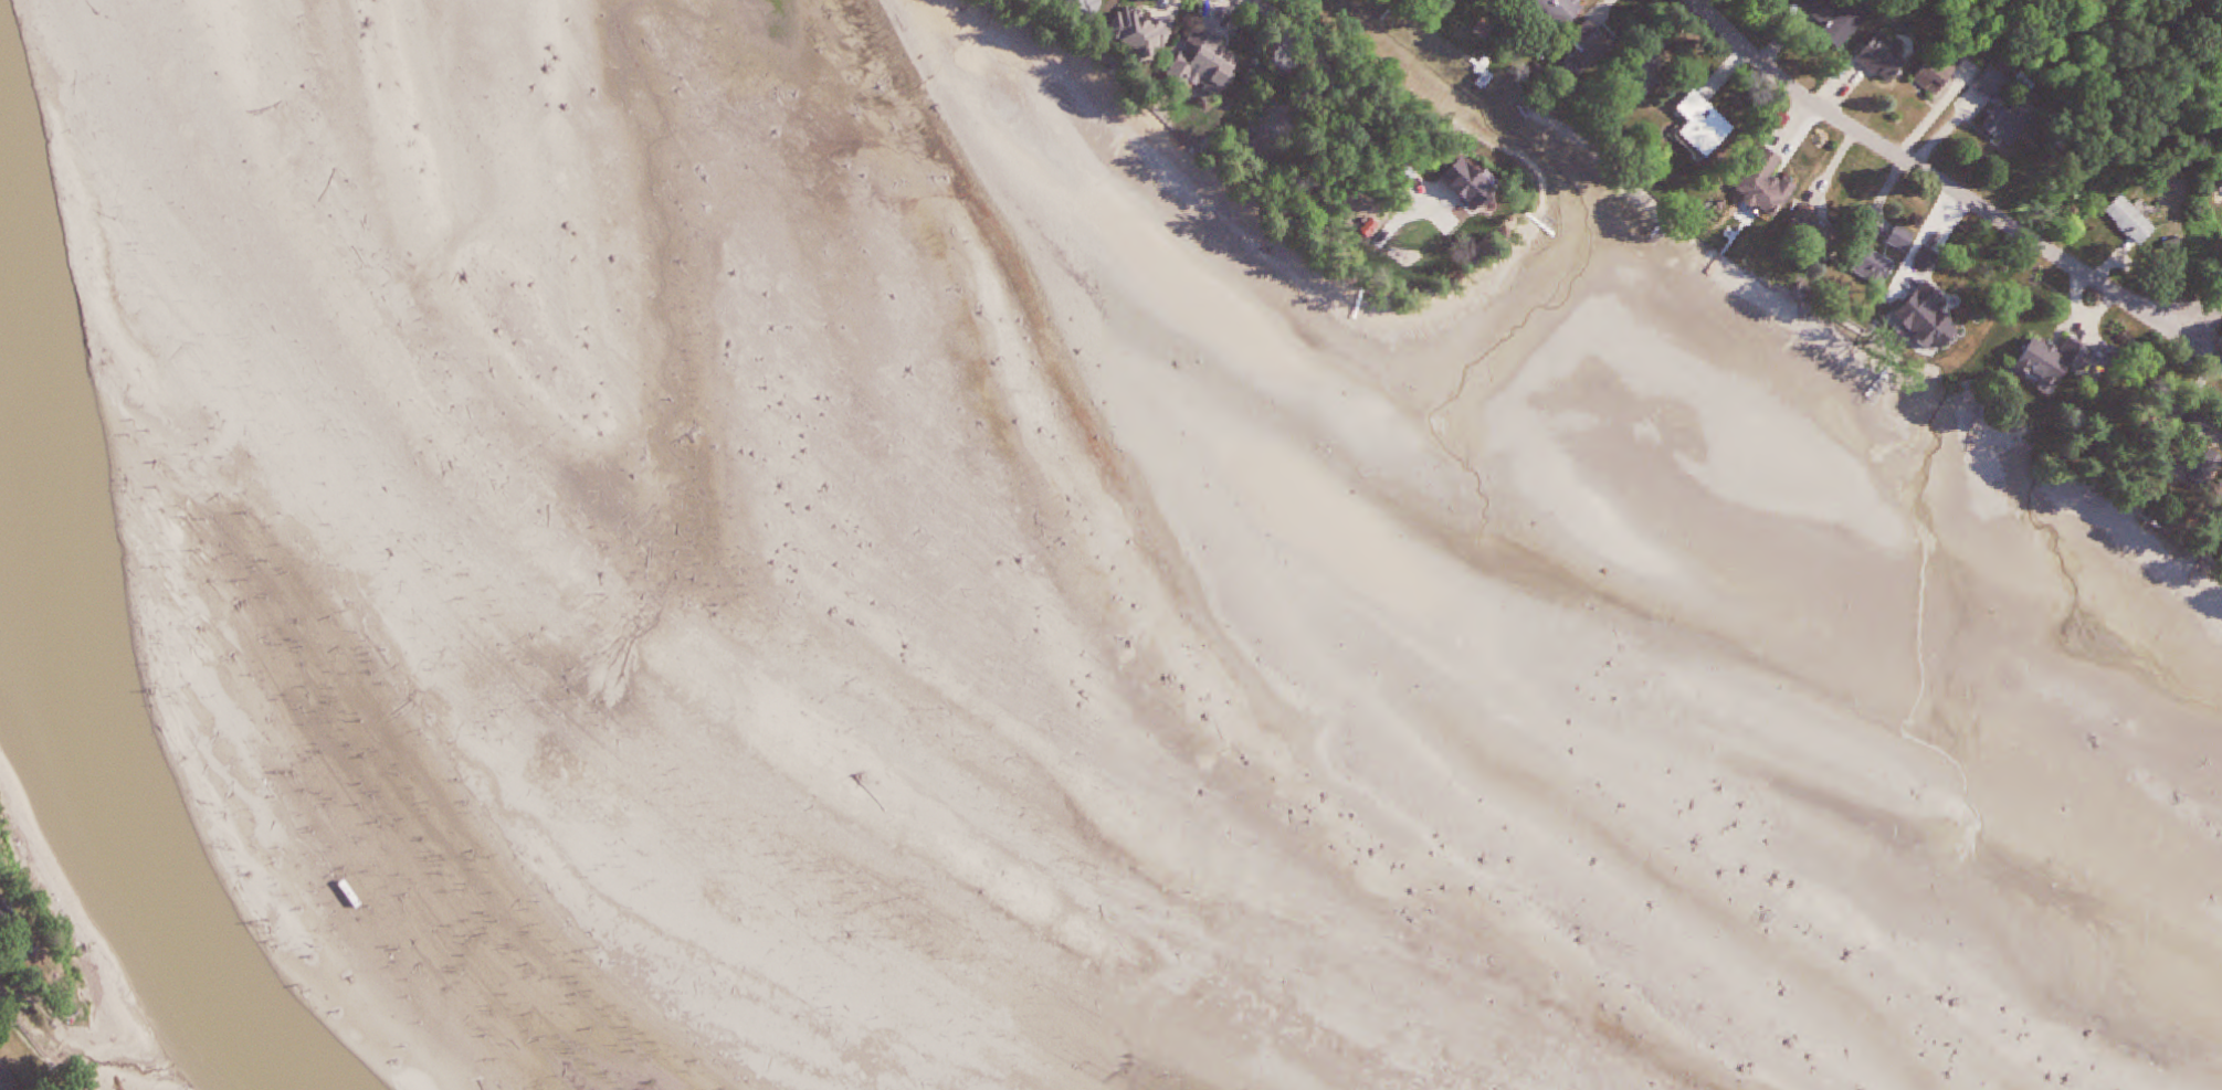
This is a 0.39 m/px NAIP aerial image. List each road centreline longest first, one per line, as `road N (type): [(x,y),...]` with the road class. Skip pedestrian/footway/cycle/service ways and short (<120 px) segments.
road 1 (residential): [(2221,366),(1844,128),(1742,46),(1701,0)]

